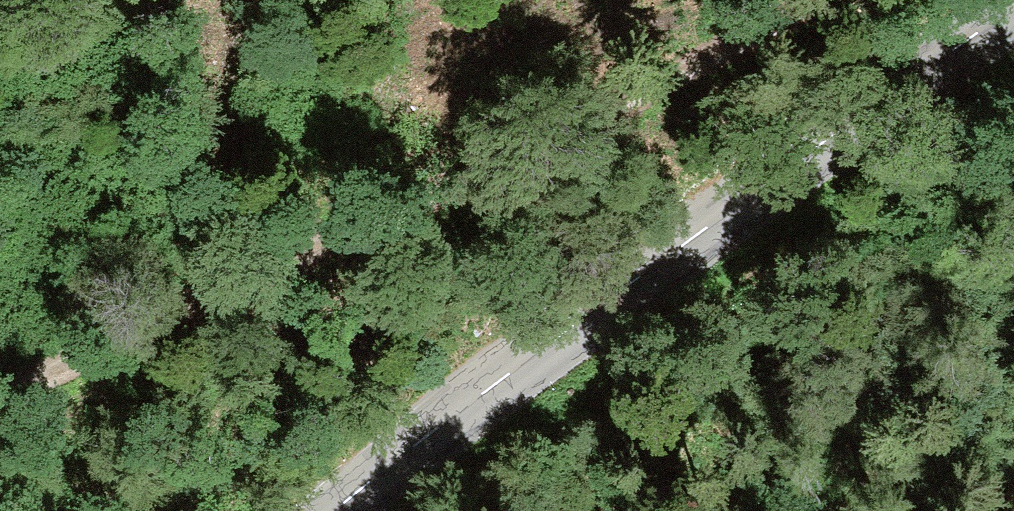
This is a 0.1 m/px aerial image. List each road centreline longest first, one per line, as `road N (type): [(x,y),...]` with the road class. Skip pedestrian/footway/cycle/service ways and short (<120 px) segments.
road 1 (track): [(808,0),(548,140),(0,405)]
road 2 (tertiary): [(356,510),(1013,10)]

